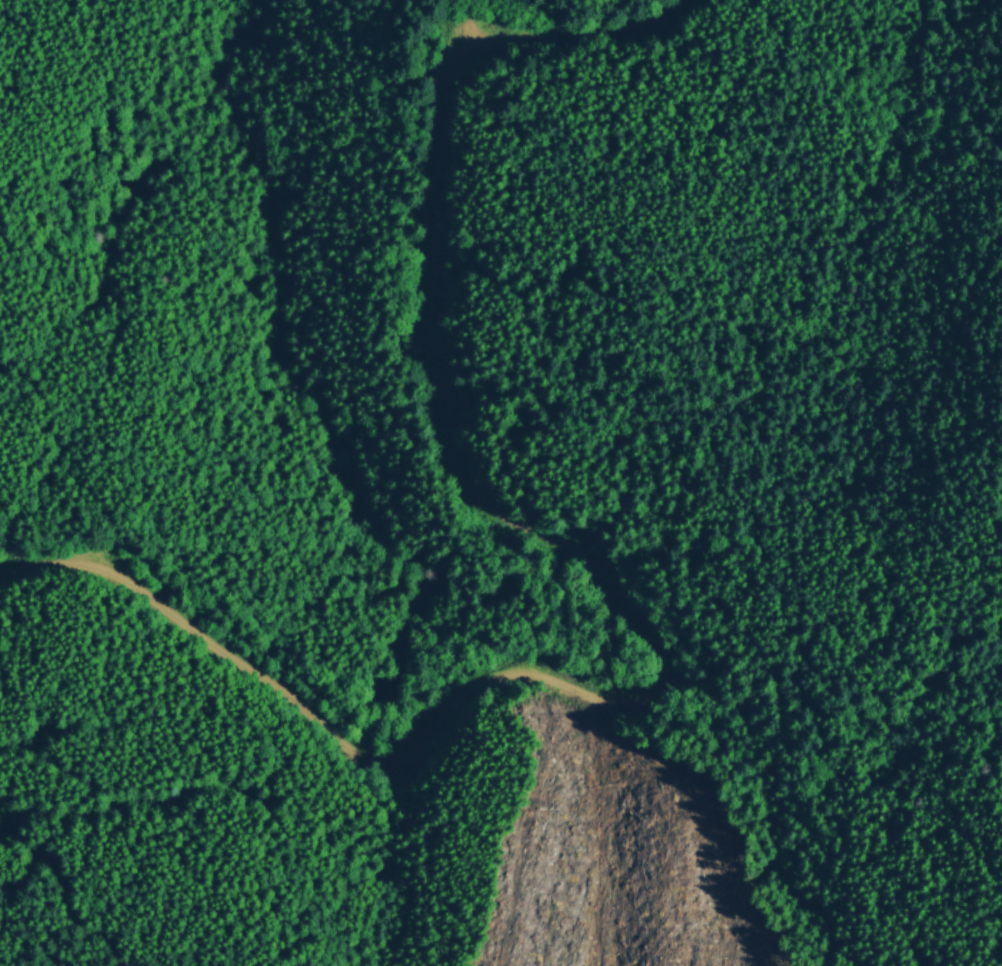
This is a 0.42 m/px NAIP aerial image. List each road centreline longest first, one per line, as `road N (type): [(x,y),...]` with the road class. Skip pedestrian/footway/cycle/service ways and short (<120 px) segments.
road 1 (track): [(0,569),(28,562),(115,569),(370,756),(400,754),(510,676),(548,674),(636,712),(656,702),(678,684),(684,656),(674,628),(606,568),(500,514),(468,470),(448,400),(438,308),(464,74),(494,52),(604,40),(688,14),(705,0)]

